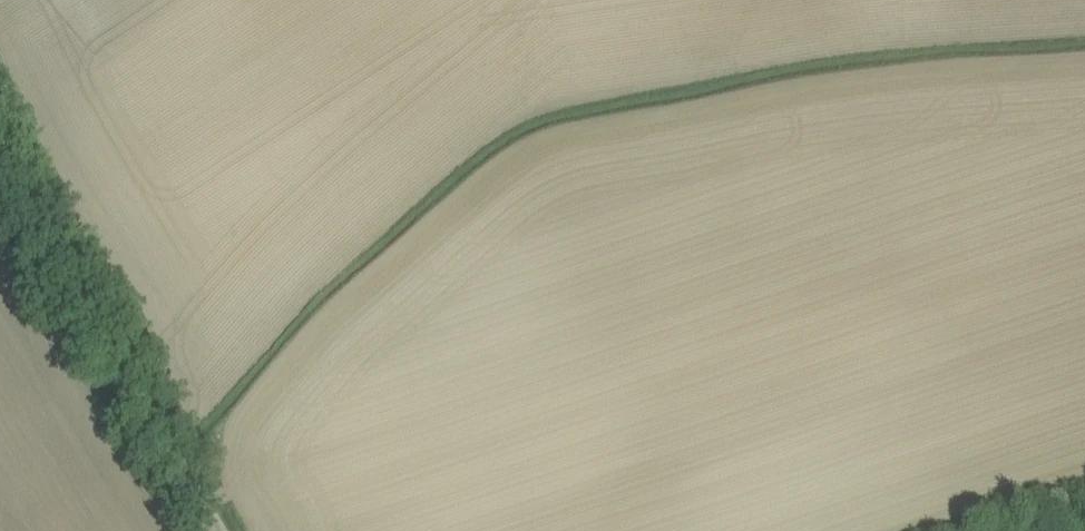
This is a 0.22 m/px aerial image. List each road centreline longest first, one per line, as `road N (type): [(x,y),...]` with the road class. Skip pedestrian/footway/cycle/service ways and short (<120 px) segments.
road 1 (unclassified): [(230,530),(92,288),(0,156)]

